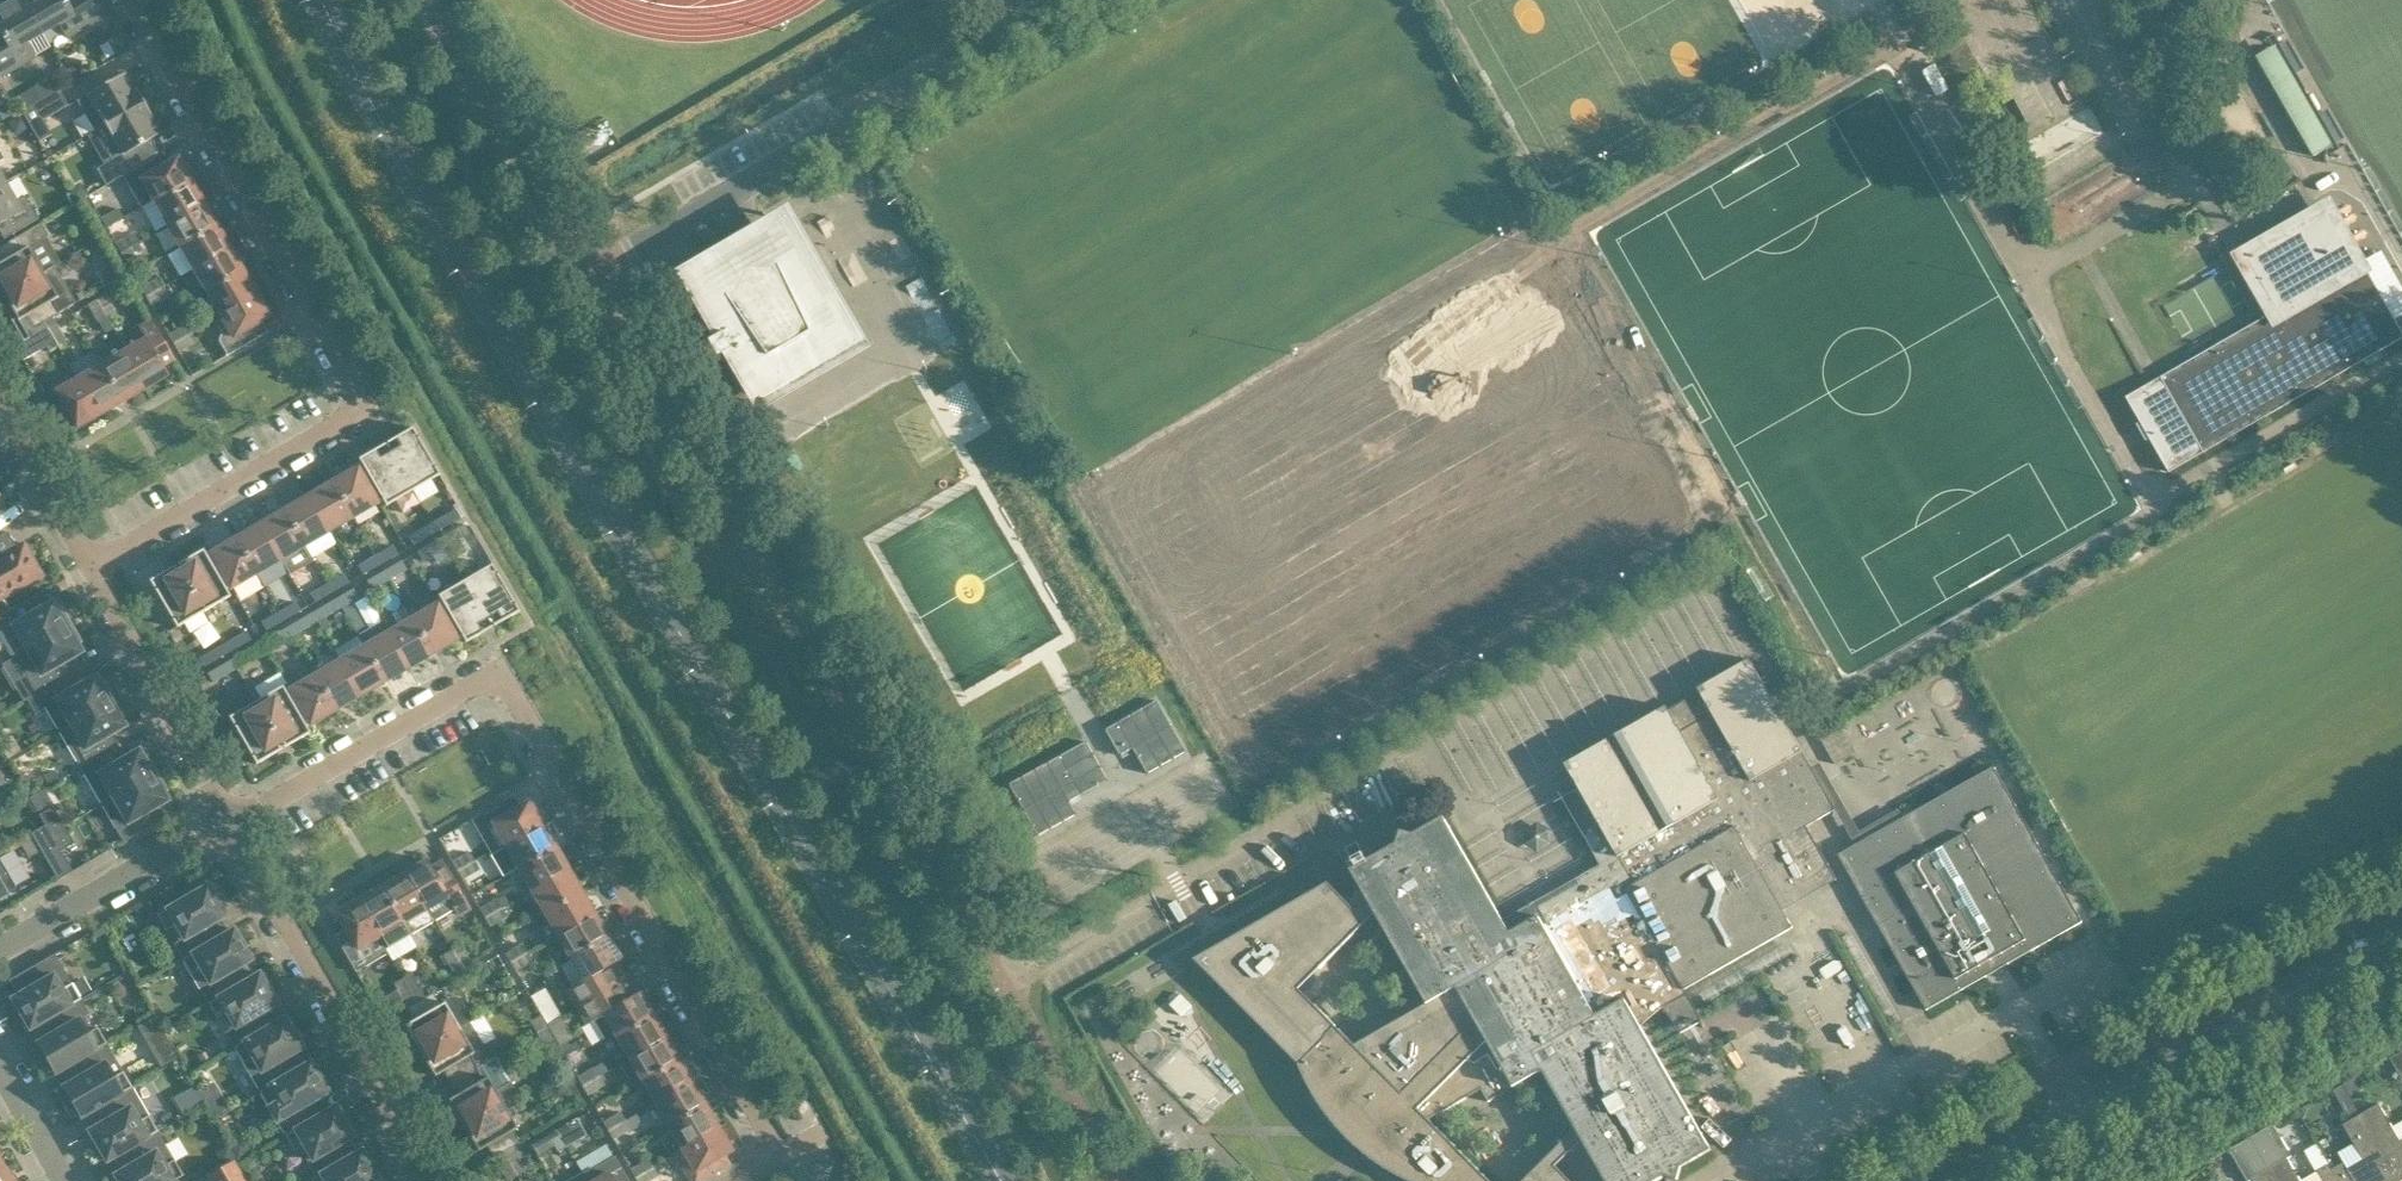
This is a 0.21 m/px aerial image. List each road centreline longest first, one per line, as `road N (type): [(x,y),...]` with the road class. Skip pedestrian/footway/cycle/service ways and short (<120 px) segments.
road 1 (secondary): [(1001,1180),(322,0)]
road 2 (residential): [(728,1180),(781,1149),(516,693),(501,681),(479,682),(232,820)]
road 3 (residential): [(1012,988),(593,265)]
road 4 (residential): [(132,0),(353,373),(357,404),(321,434),(93,562)]
road 5 (residential): [(1073,0),(684,201),(593,265)]
road 6 (secondary): [(1962,1180),(2401,931)]
road 7 (residential): [(434,1180),(232,820)]
road 8 (residential): [(593,265),(439,0)]
road 9 (residential): [(232,820),(93,562)]
road 10 (residential): [(0,951),(232,820)]
road 11 (residential): [(93,562),(0,385)]
road 12 (residential): [(67,1180),(0,1068)]

